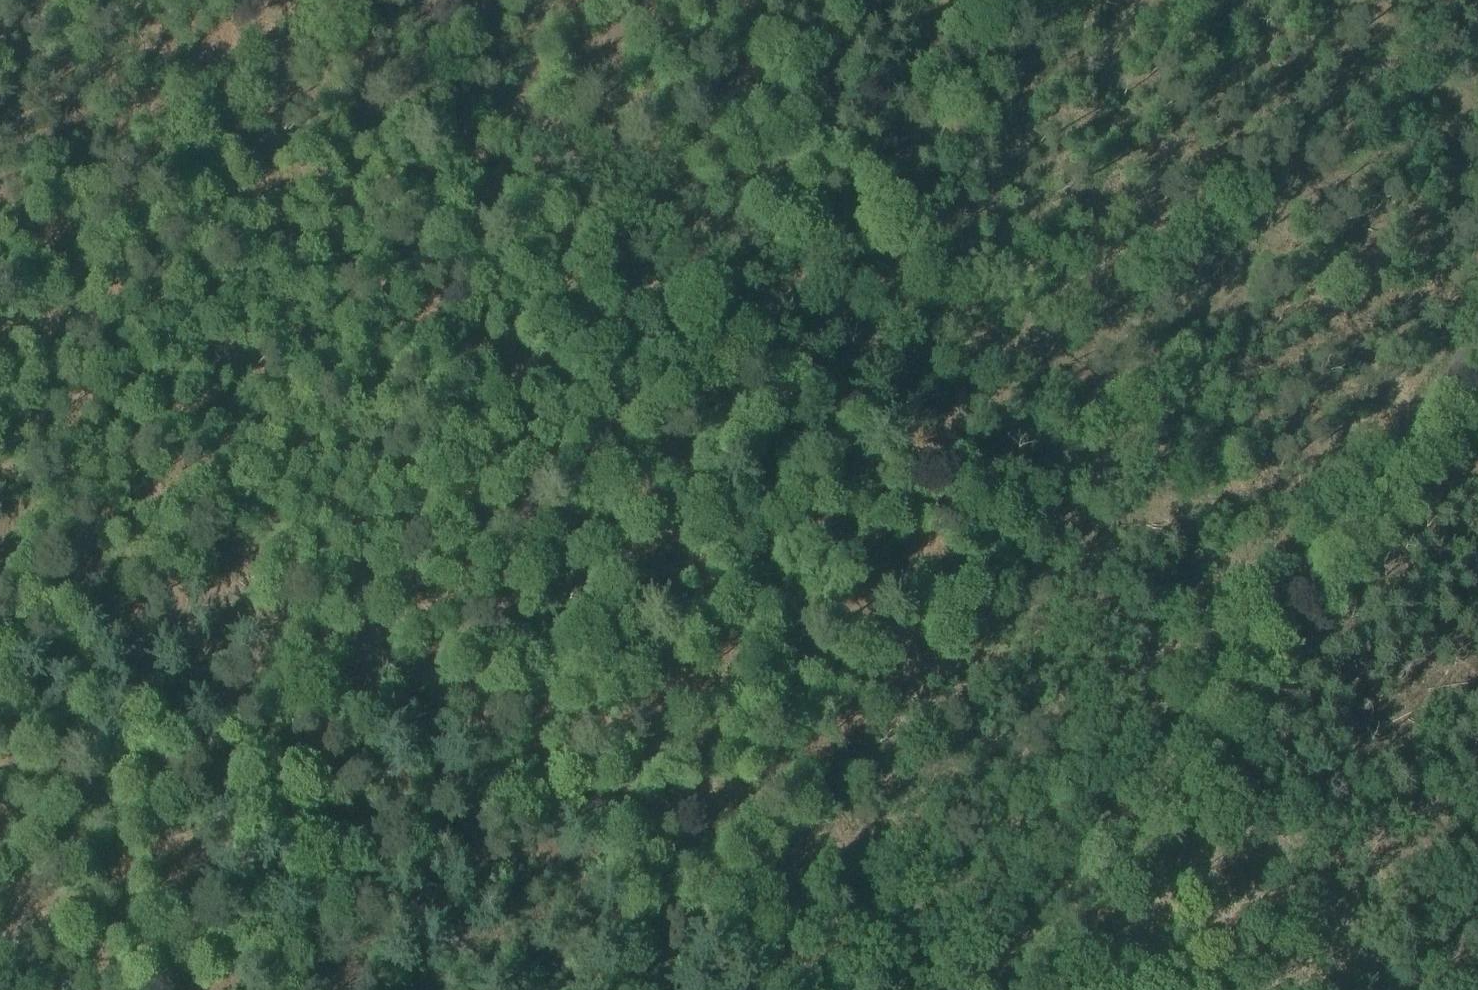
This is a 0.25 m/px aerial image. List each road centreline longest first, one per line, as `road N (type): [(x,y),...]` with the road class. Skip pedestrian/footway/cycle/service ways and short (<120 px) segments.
road 1 (unclassified): [(962,989),(1477,341)]
road 2 (track): [(1143,763),(1280,816),(1397,989)]

